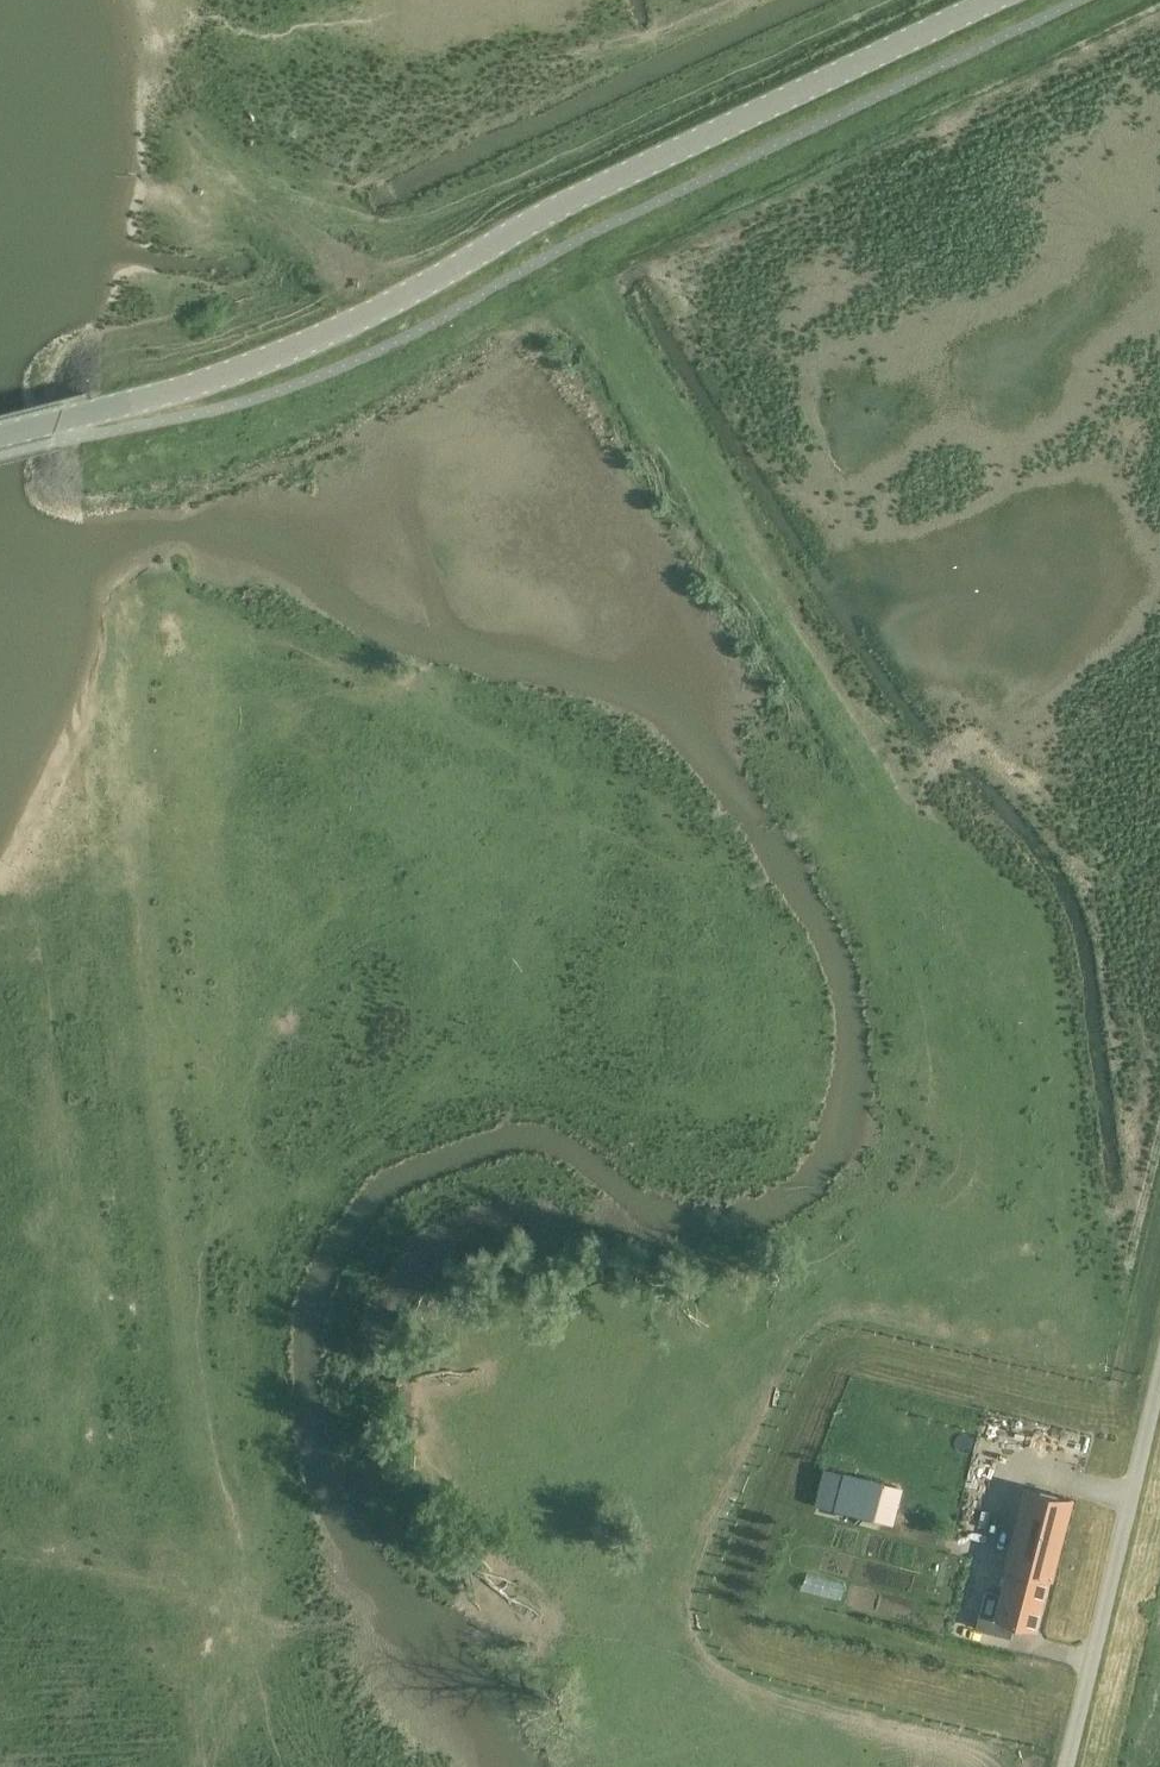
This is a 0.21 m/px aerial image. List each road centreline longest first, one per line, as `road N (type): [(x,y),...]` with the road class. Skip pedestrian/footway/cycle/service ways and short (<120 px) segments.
road 1 (secondary): [(996,0),(303,339),(199,379),(0,432)]
road 2 (unclassified): [(1065,1766),(1159,1372)]

